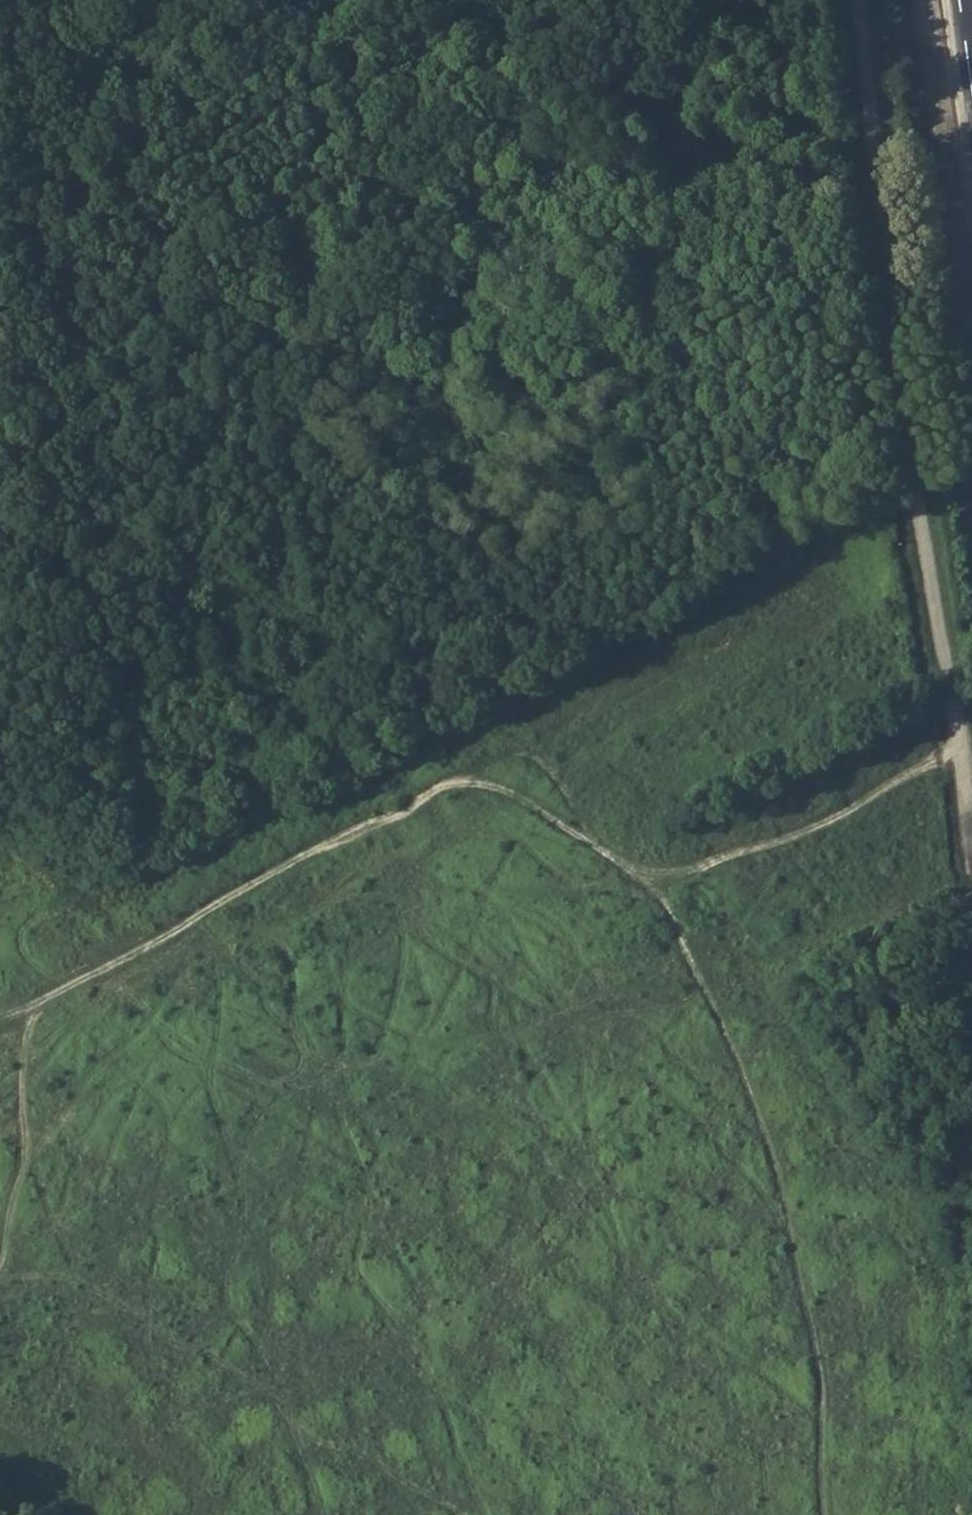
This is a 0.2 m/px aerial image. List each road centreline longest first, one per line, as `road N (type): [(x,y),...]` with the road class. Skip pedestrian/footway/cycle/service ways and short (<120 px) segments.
road 1 (track): [(854,0),(971,913)]

